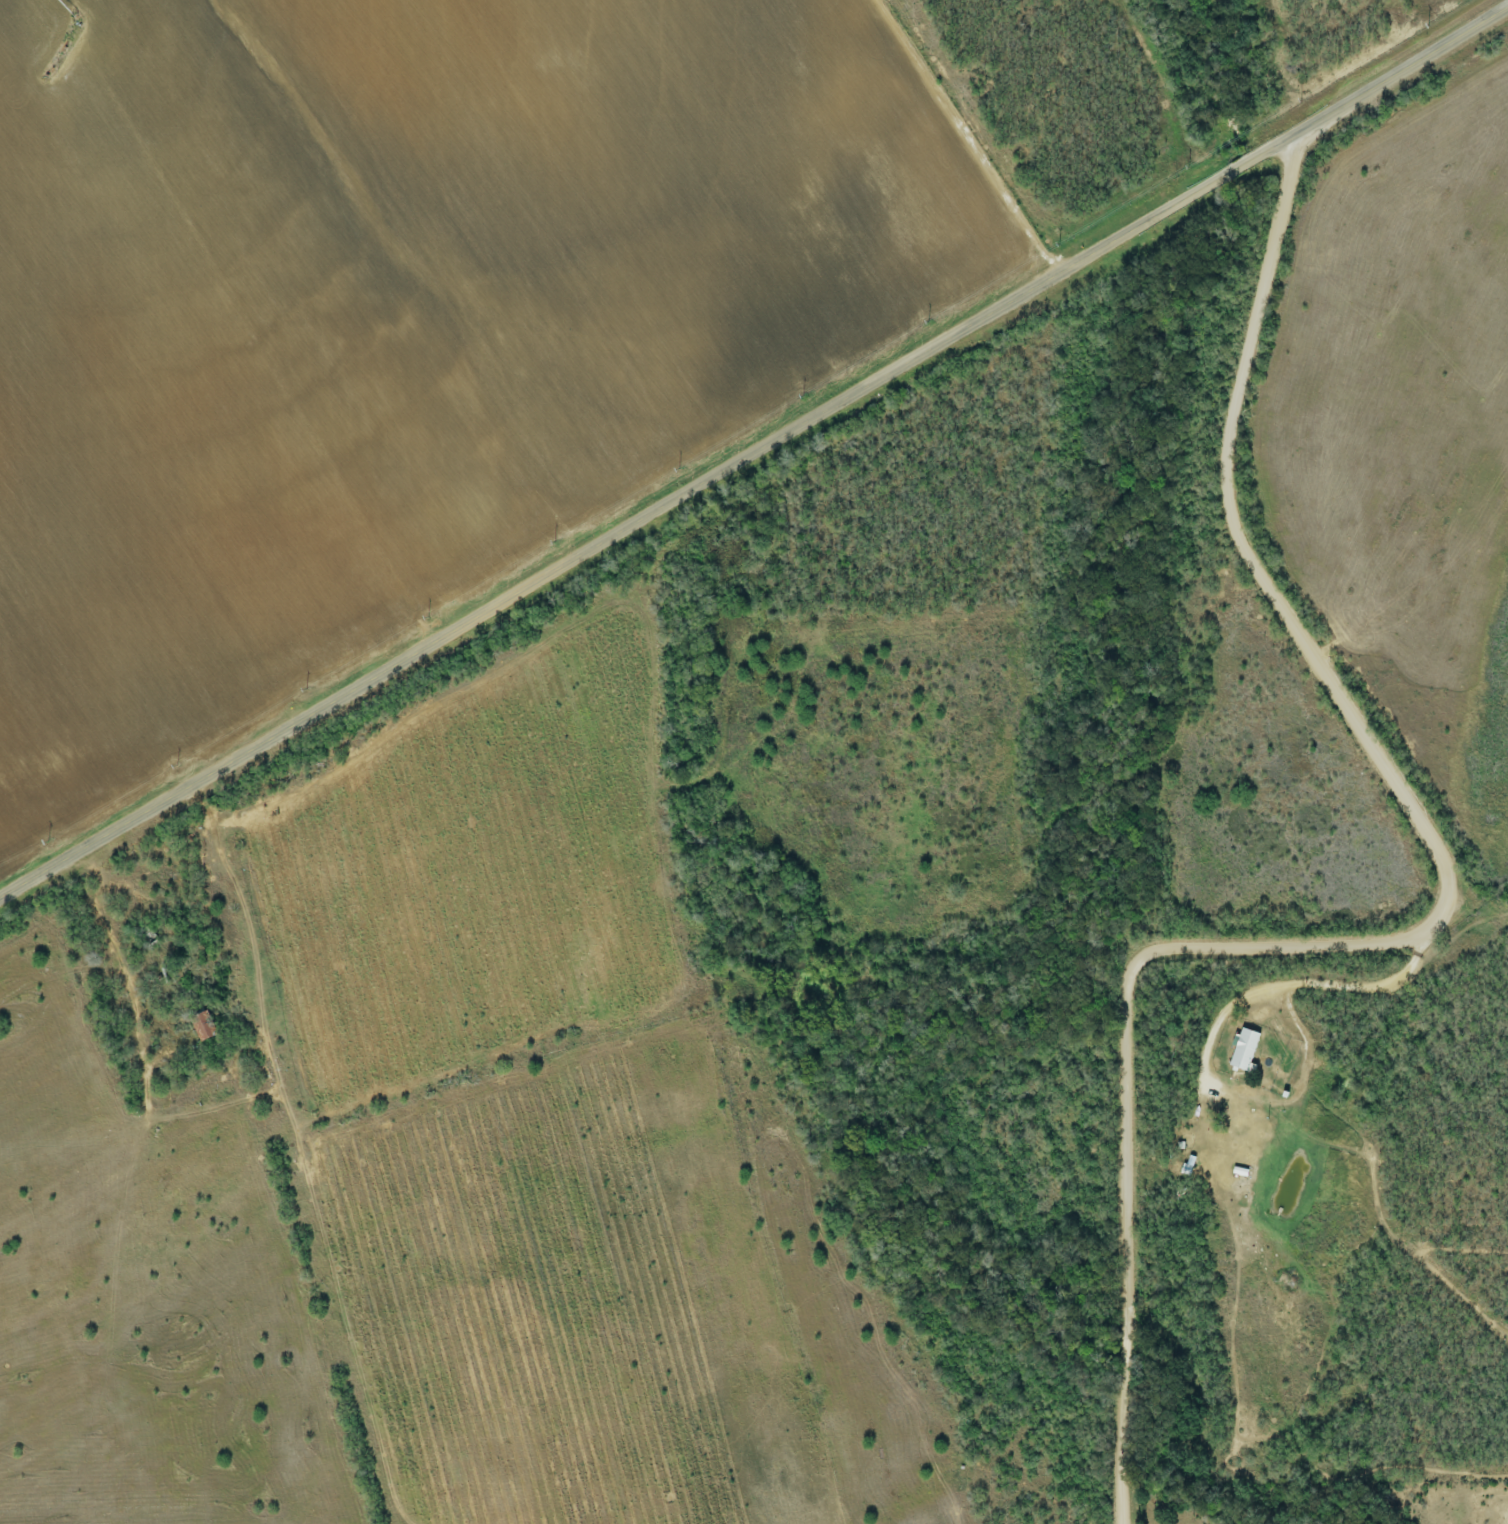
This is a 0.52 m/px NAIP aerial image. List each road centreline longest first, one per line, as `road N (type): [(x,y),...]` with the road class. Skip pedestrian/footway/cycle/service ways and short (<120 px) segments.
road 1 (tertiary): [(0,898),(1507,3)]
road 2 (residential): [(1126,1523),(1135,971),(1172,955),(1432,940),(1452,905),(1451,867),(1263,595),(1229,515),(1230,450),(1302,132)]

